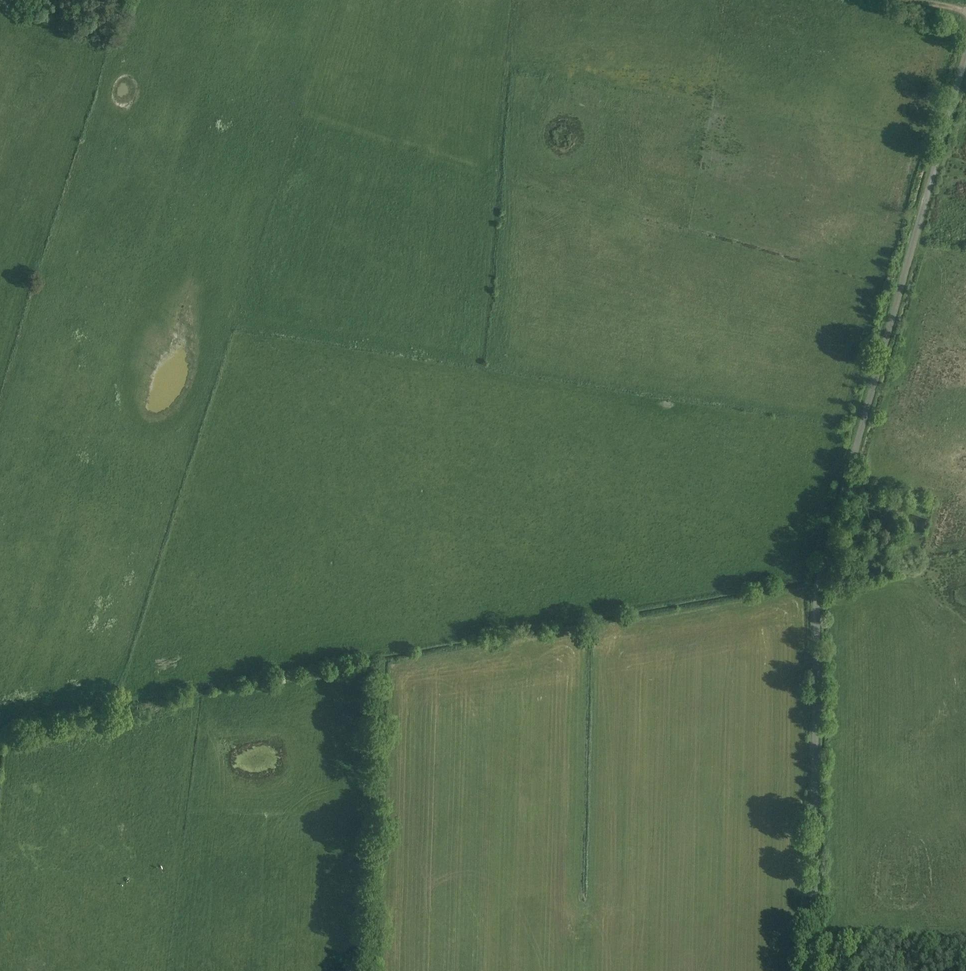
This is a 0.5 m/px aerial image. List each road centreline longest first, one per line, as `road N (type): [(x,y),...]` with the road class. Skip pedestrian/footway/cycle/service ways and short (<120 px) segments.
road 1 (unclassified): [(809,970),(817,577),(965,54)]
road 2 (track): [(376,655),(369,970)]

